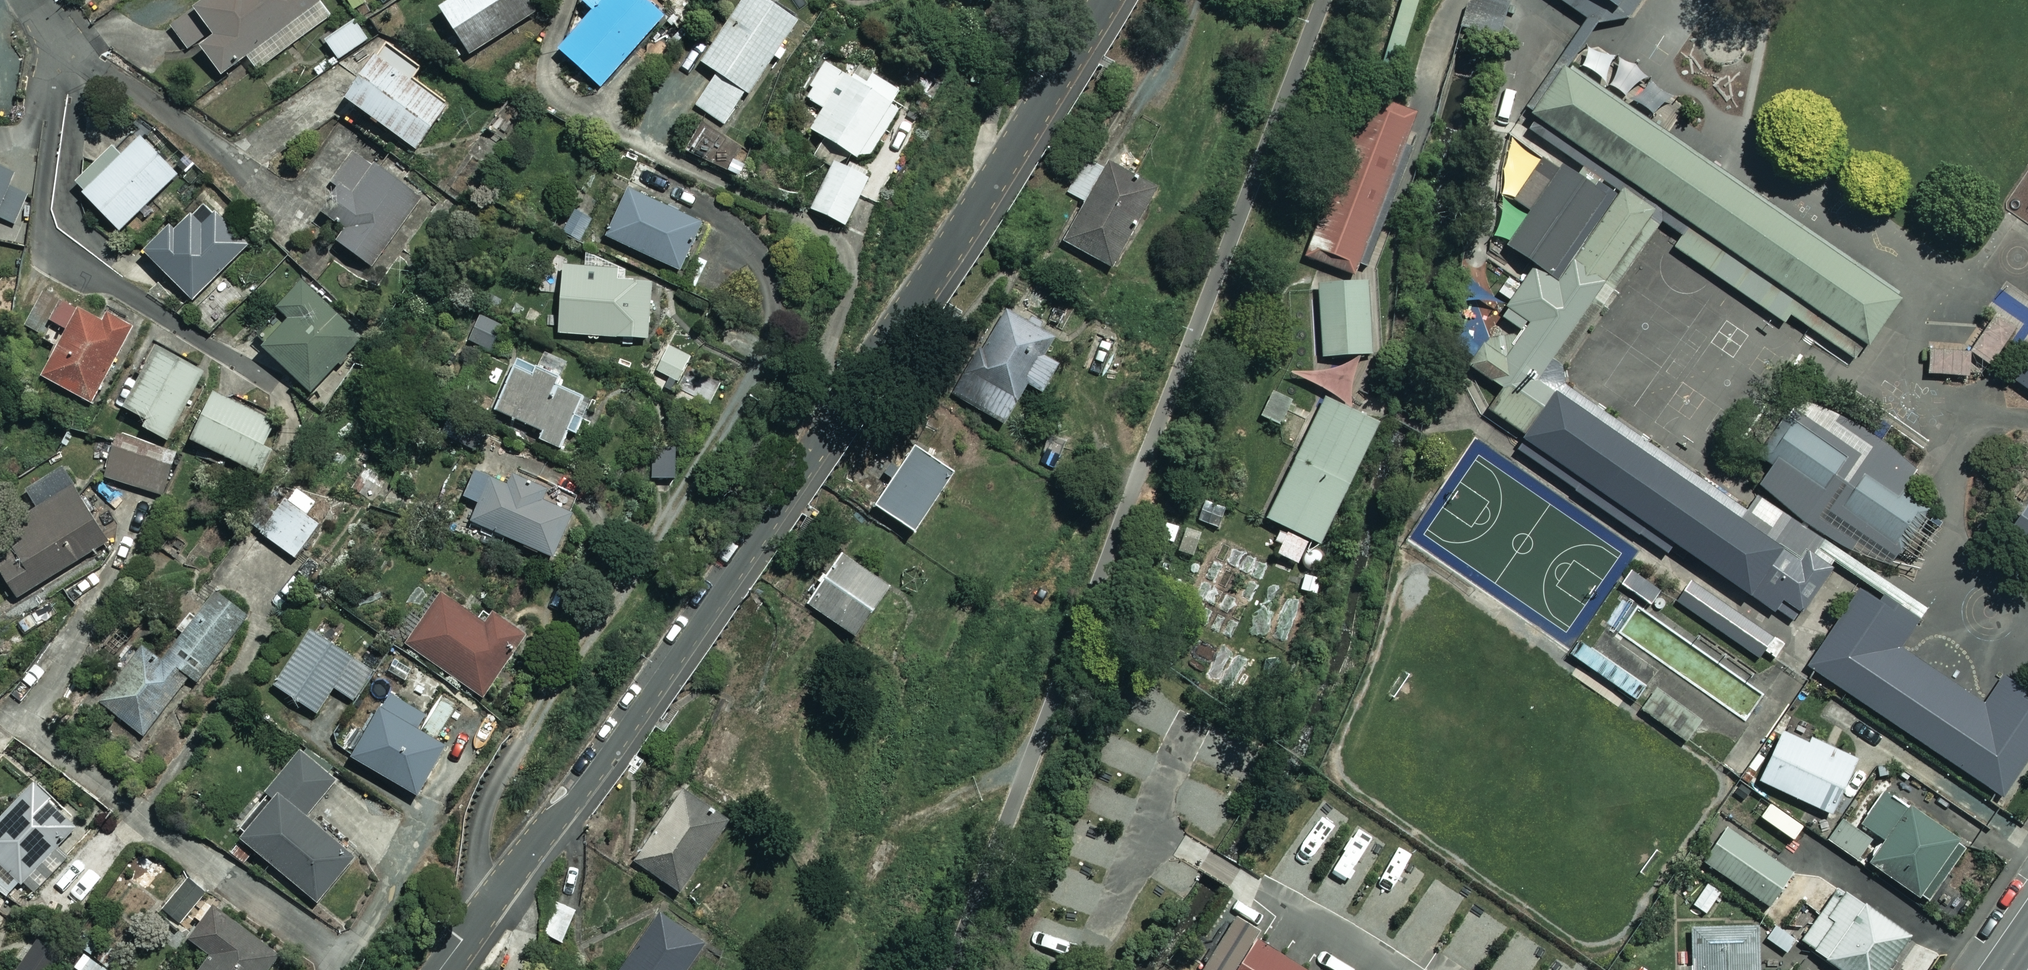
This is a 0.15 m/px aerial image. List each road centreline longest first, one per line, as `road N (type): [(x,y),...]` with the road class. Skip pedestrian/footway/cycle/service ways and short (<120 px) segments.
road 1 (residential): [(1103,0),(941,261),(621,736),(439,969)]

